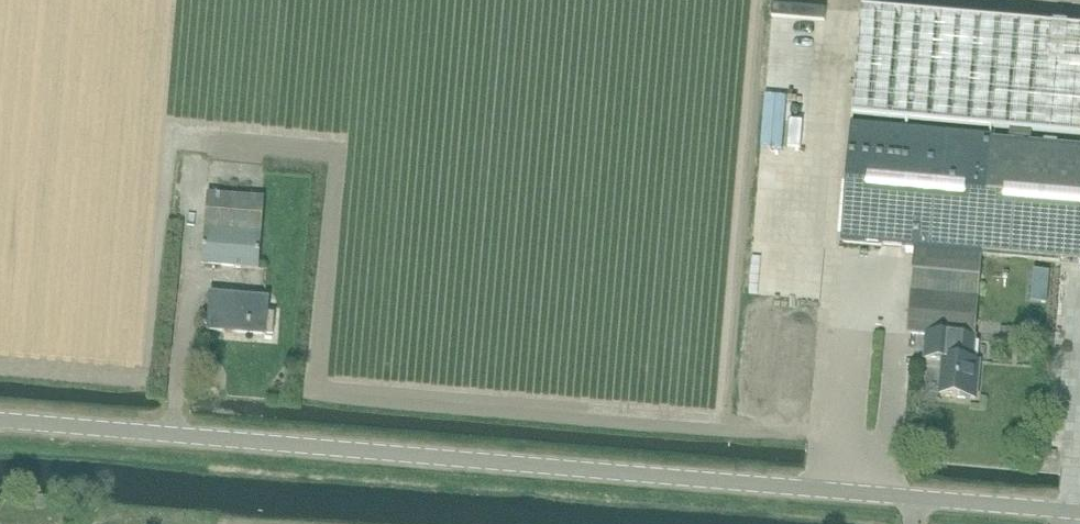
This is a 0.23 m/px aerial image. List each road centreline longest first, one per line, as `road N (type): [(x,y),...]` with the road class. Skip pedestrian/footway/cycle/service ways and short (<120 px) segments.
road 1 (track): [(761,0),(719,428),(316,392),(338,154),(159,141),(171,0)]
road 2 (unclassified): [(1079,513),(0,422)]
road 3 (track): [(835,452),(852,281),(819,277),(846,0)]

